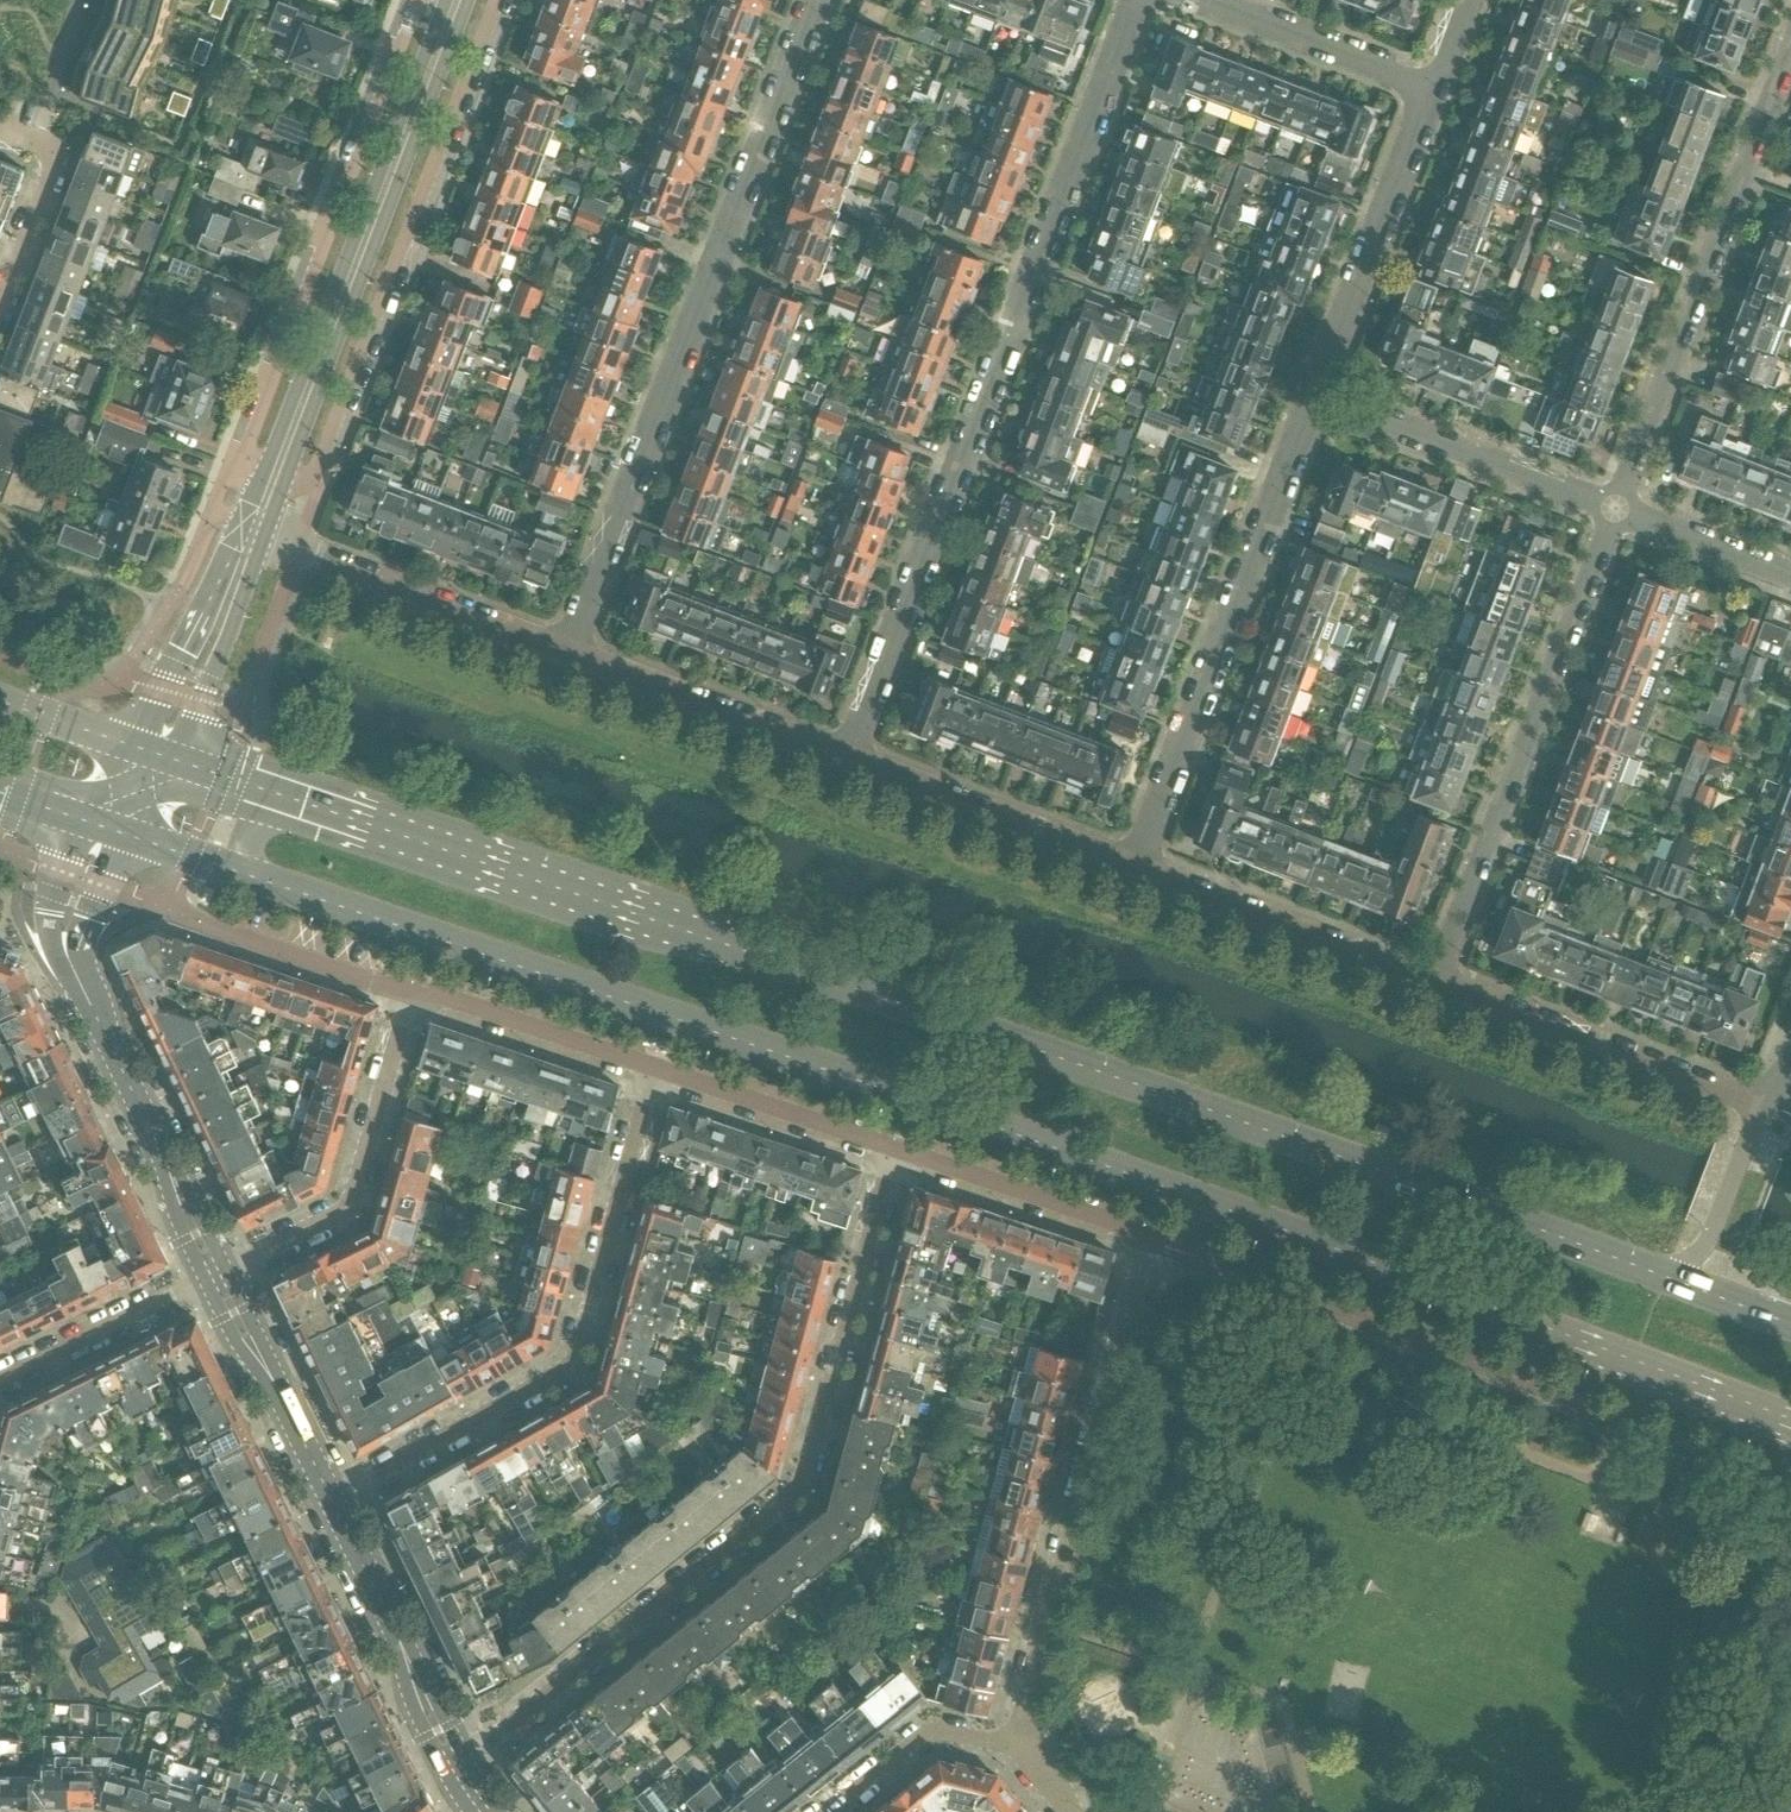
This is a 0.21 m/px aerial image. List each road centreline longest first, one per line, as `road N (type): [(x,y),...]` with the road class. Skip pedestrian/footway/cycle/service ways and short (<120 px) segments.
road 1 (primary): [(268,883),(1258,1221),(1790,1423)]
road 2 (primary): [(1667,1278),(300,802)]
road 3 (residential): [(1137,0),(849,752)]
road 4 (residential): [(1016,1750),(1148,1242),(1124,1226),(897,1149)]
road 5 (residential): [(450,1755),(547,1693),(802,1485),(897,1149)]
road 6 (residential): [(566,651),(817,0)]
road 7 (residential): [(652,1066),(572,1364),(331,1500)]
road 8 (tertiary): [(282,491),(469,0)]
road 9 (tertiary): [(447,0),(262,479)]
road 10 (residential): [(1435,980),(1615,509)]
road 11 (residential): [(1133,865),(1319,399)]
road 12 (residential): [(320,467),(496,0)]
road 13 (residential): [(420,0),(241,460)]
road 14 (tertiary): [(218,1271),(65,940),(80,878),(109,830)]
road 15 (residential): [(1790,61),(1615,509)]
road 16 (residential): [(218,1271),(352,1200),(411,995)]
road 17 (residential): [(1767,1106),(1435,980)]
road 18 (residential): [(1319,399),(1436,87)]
road 19 (residential): [(1435,980),(1133,865)]
road 20 (residential): [(1615,509),(1319,399)]
road 21 (residential): [(1133,865),(849,752)]
road 22 (residential): [(849,752),(566,651)]
road 23 (residential): [(566,651),(299,547)]
road 24 (tertiary): [(450,1755),(331,1500)]
road 25 (residential): [(897,1149),(652,1066)]
road 26 (tertiary): [(331,1500),(218,1271)]
road 27 (residential): [(652,1066),(448,998),(411,995)]
road 28 (tertiary): [(157,754),(204,701),(265,534)]
road 29 (tertiary): [(241,524),(164,690),(157,754)]
road 30 (residential): [(1436,87),(1206,0)]
road 31 (residential): [(0,1377),(218,1271)]
road 32 (residential): [(411,995),(202,924)]
road 33 (residential): [(0,299),(54,148),(0,128)]
road 34 (residential): [(837,1811),(928,1738),(970,1737),(1016,1750)]
road 35 (unclassified): [(1767,1106),(1714,1227),(1667,1278)]
road 36 (residential): [(1615,509),(1790,578)]
road 37 (primary): [(109,830),(268,883)]
road 38 (primary): [(157,754),(0,703)]
road 39 (primary): [(300,802),(157,754)]
road 40 (primary): [(1790,1326),(1667,1278)]

